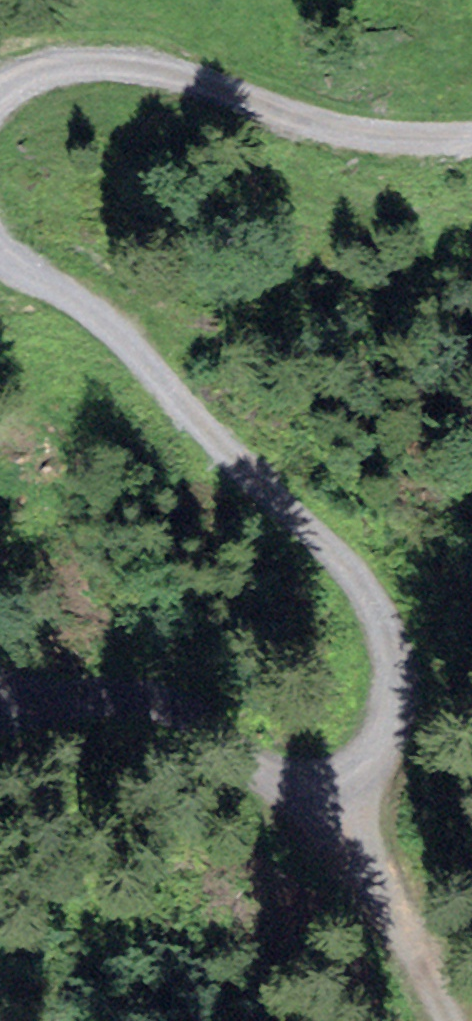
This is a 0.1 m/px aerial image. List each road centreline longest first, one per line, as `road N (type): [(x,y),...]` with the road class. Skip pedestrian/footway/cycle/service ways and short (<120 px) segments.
road 1 (track): [(0,708),(70,696),(163,701),(211,719),(289,772),(331,781),(383,742),(397,670),(381,622),(345,567),(124,343),(0,256)]
road 2 (track): [(0,91),(65,64),(110,64),(338,129),(471,137)]
road 3 (track): [(448,1020),(331,781)]

